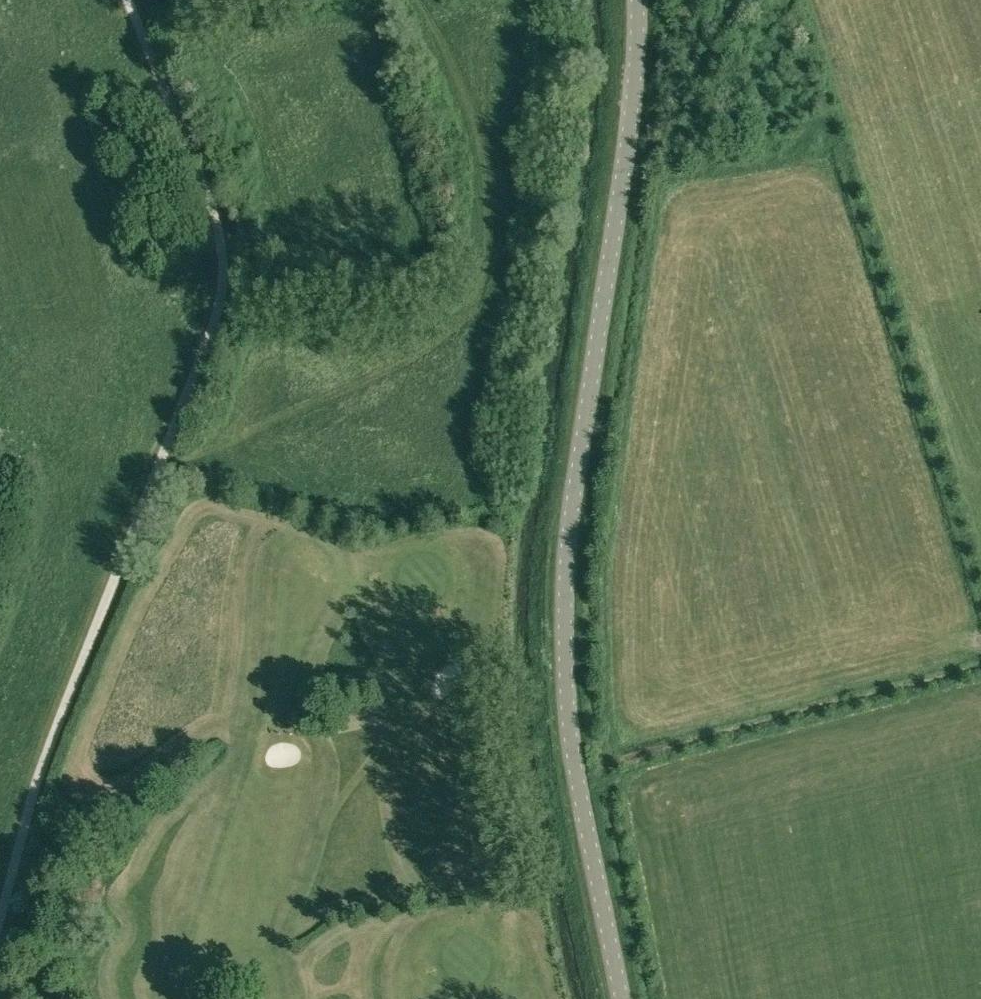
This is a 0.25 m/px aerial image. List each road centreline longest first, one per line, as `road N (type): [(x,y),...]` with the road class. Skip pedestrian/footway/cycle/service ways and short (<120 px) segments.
road 1 (unclassified): [(622,998),(570,739),(564,610),(567,536),(633,91),(636,0)]

